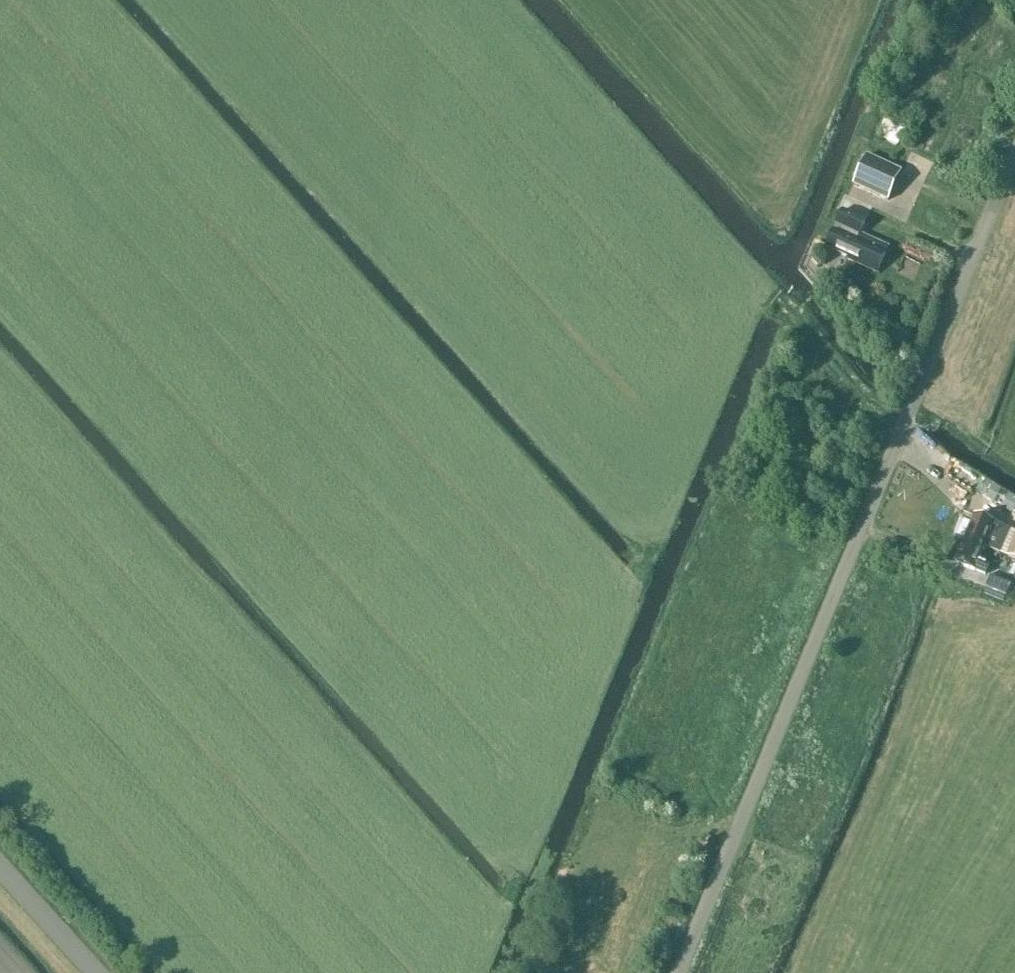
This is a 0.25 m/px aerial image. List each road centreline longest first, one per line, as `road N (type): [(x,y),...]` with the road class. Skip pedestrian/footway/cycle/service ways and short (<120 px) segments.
road 1 (unclassified): [(679,972),(1014,173)]
road 2 (unclassified): [(98,972),(0,865)]

